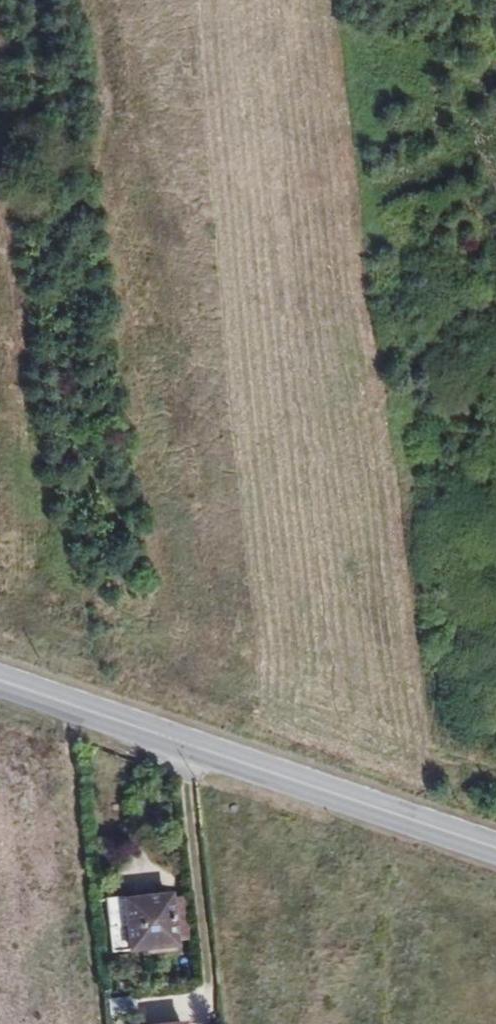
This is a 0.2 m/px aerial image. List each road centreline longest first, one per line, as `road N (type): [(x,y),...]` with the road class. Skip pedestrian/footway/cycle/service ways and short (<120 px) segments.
road 1 (primary): [(0,683),(495,852)]

